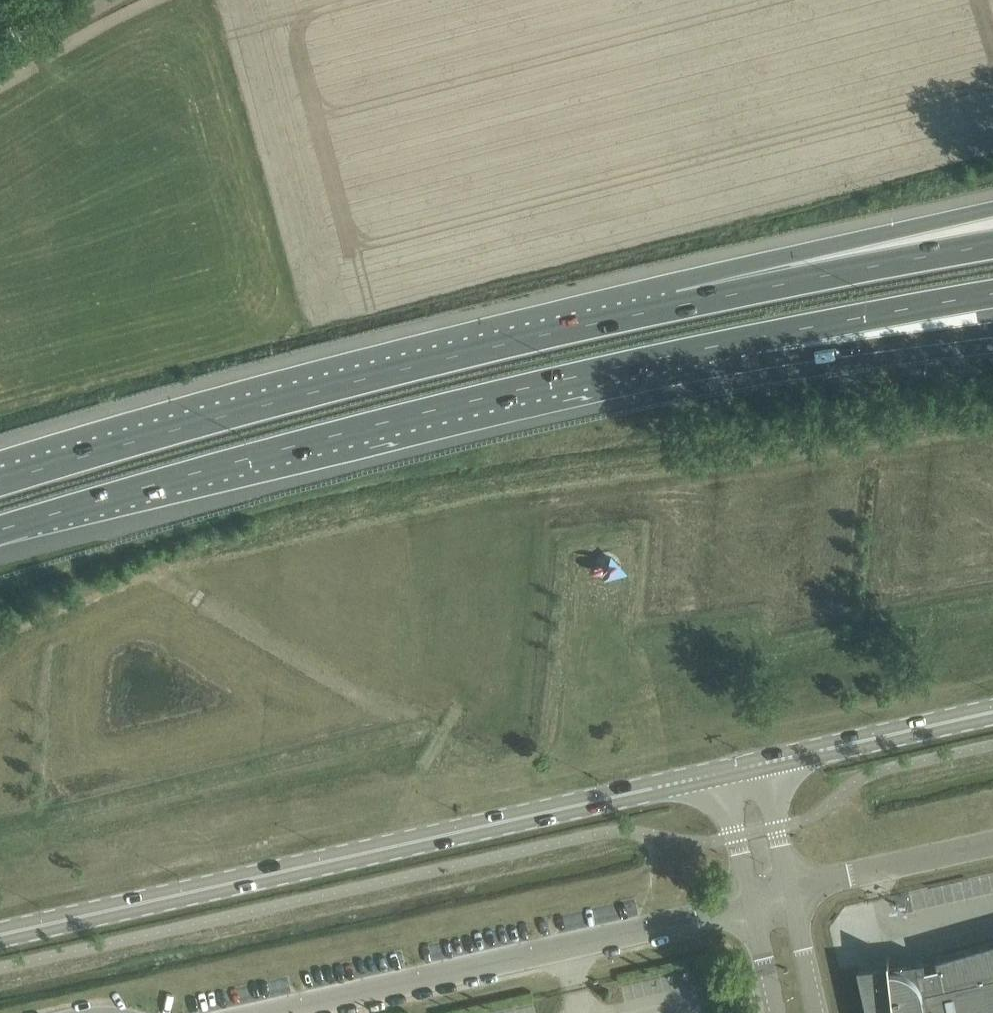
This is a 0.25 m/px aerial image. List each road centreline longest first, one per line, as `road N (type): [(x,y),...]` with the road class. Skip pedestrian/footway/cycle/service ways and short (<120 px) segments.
road 1 (motorway): [(0,530),(443,407),(764,337)]
road 2 (secondary): [(0,935),(720,773)]
road 3 (motorway): [(678,304),(419,364),(0,484)]
road 4 (unclassified): [(274,1012),(752,905)]
road 5 (motorway): [(992,211),(791,258),(678,304)]
road 6 (motorway): [(992,243),(678,304)]
road 7 (secondary): [(762,763),(992,714)]
road 8 (motorway): [(764,337),(992,294)]
road 9 (motorway): [(764,337),(992,323)]
road 10 (unclassified): [(789,889),(992,844)]
road 11 (unclassified): [(720,773),(752,905)]
road 12 (unclassified): [(789,889),(762,763)]
road 13 (unclassified): [(818,1012),(789,889)]

